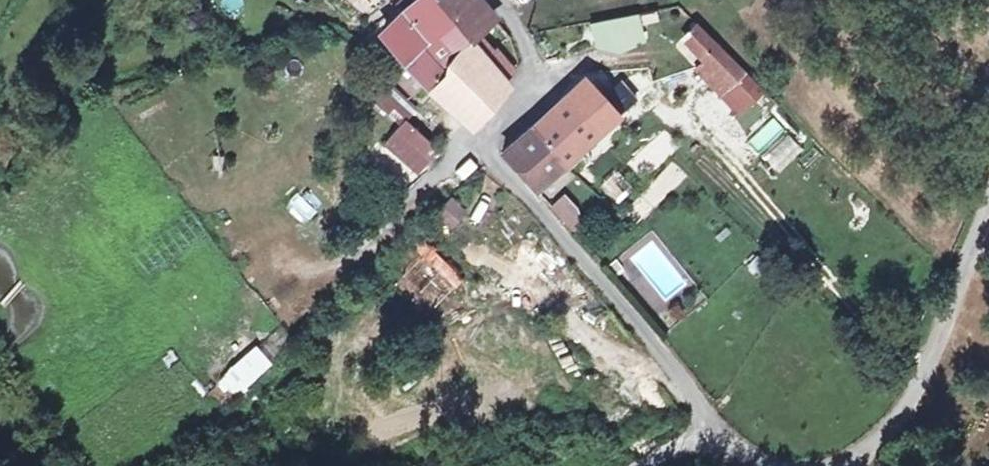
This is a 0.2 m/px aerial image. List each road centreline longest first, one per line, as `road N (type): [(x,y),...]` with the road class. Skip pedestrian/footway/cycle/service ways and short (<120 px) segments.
road 1 (unclassified): [(496,0),(535,60),(481,158),(724,429)]
road 2 (unclassified): [(860,465),(907,423),(988,214)]

